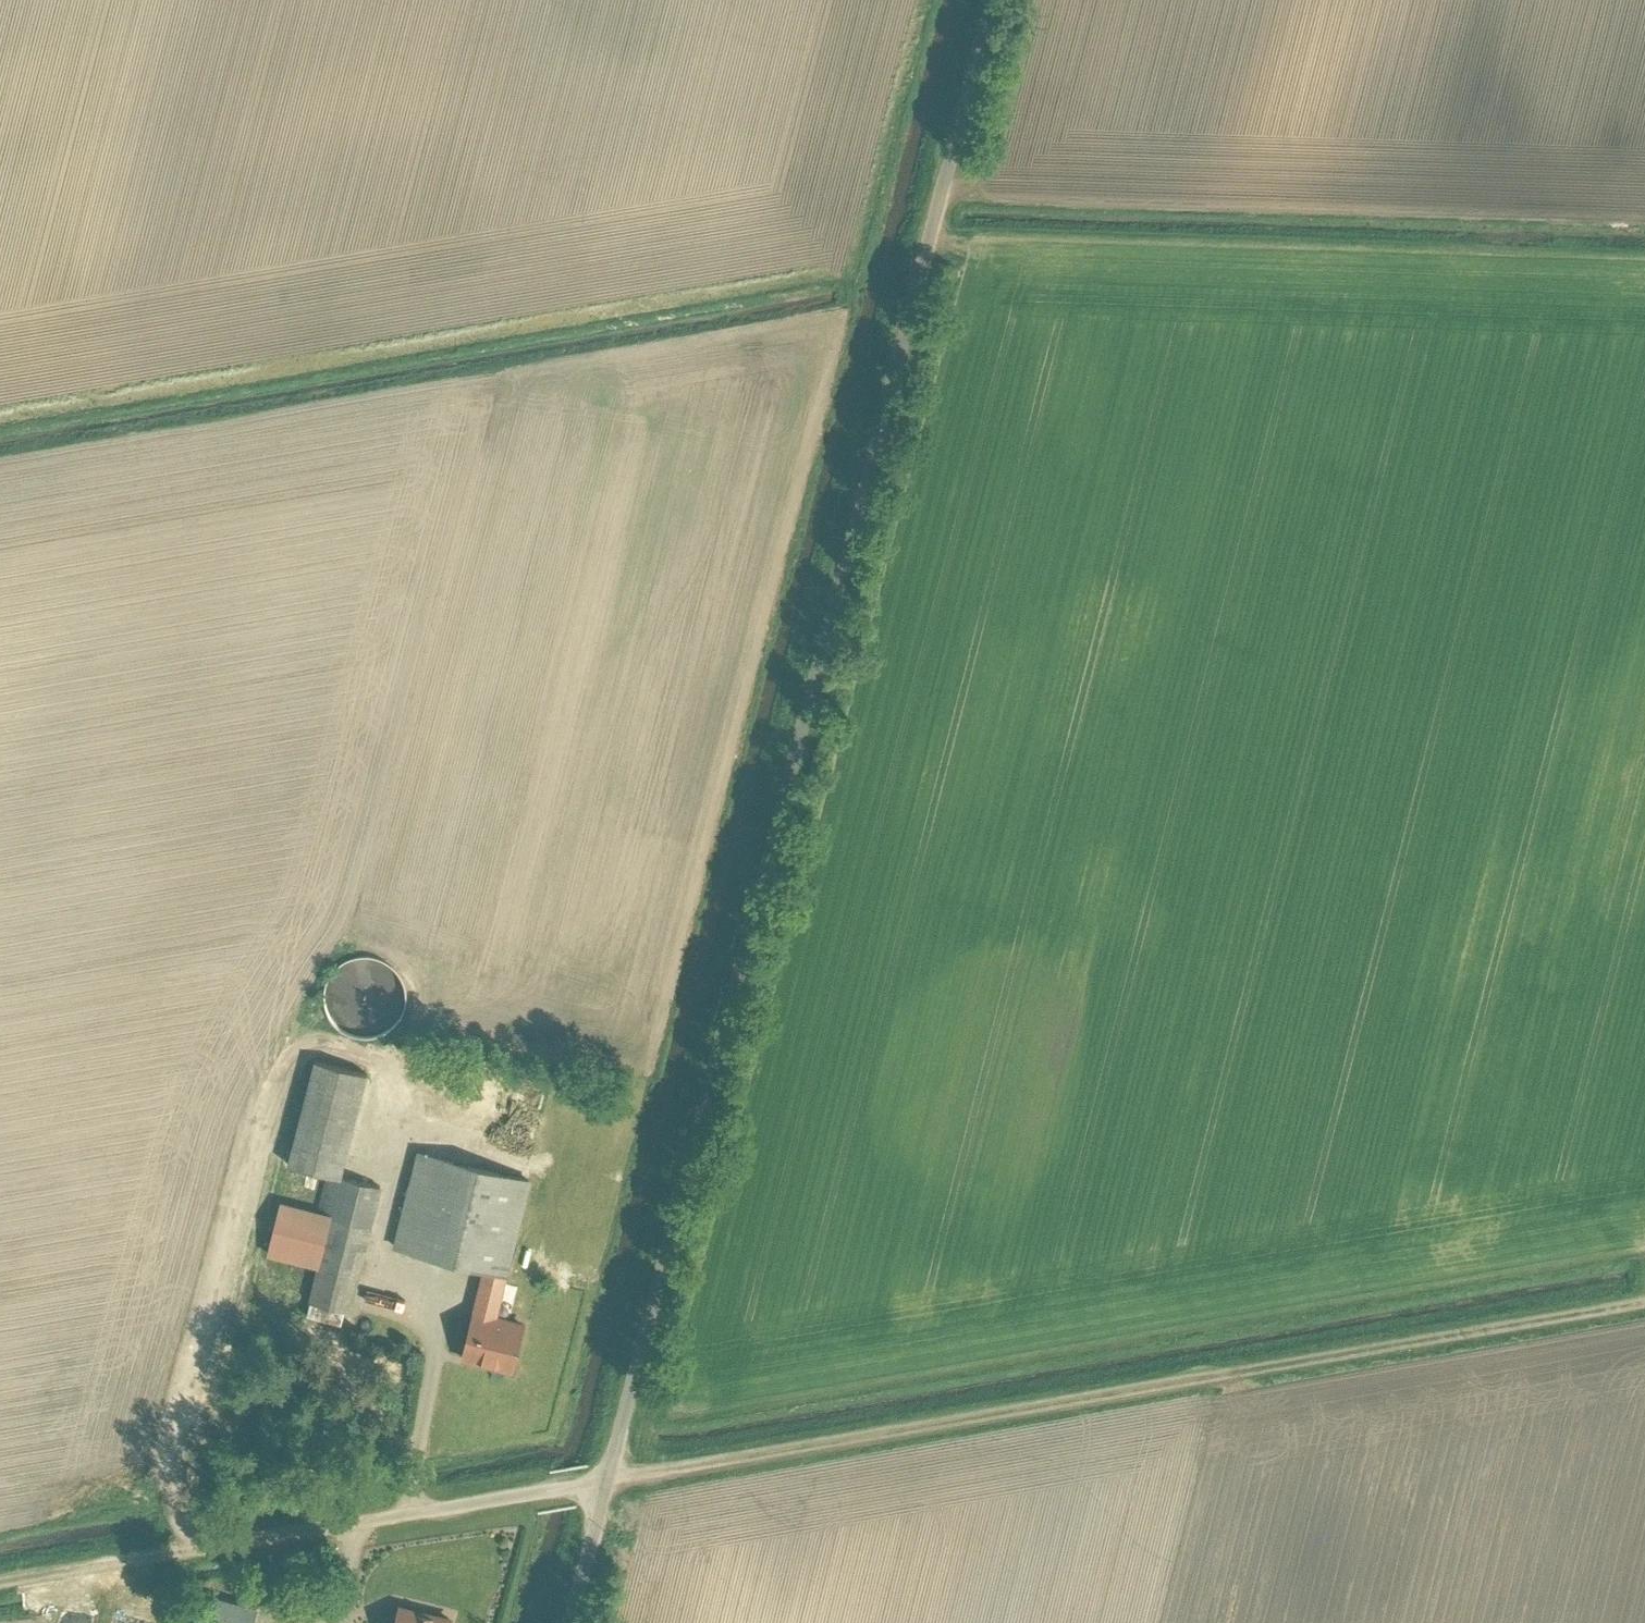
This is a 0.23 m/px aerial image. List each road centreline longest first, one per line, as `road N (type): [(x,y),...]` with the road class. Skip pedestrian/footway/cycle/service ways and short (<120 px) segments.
road 1 (unclassified): [(565,1622),(987,0)]
road 2 (track): [(605,1467),(1644,1290)]

